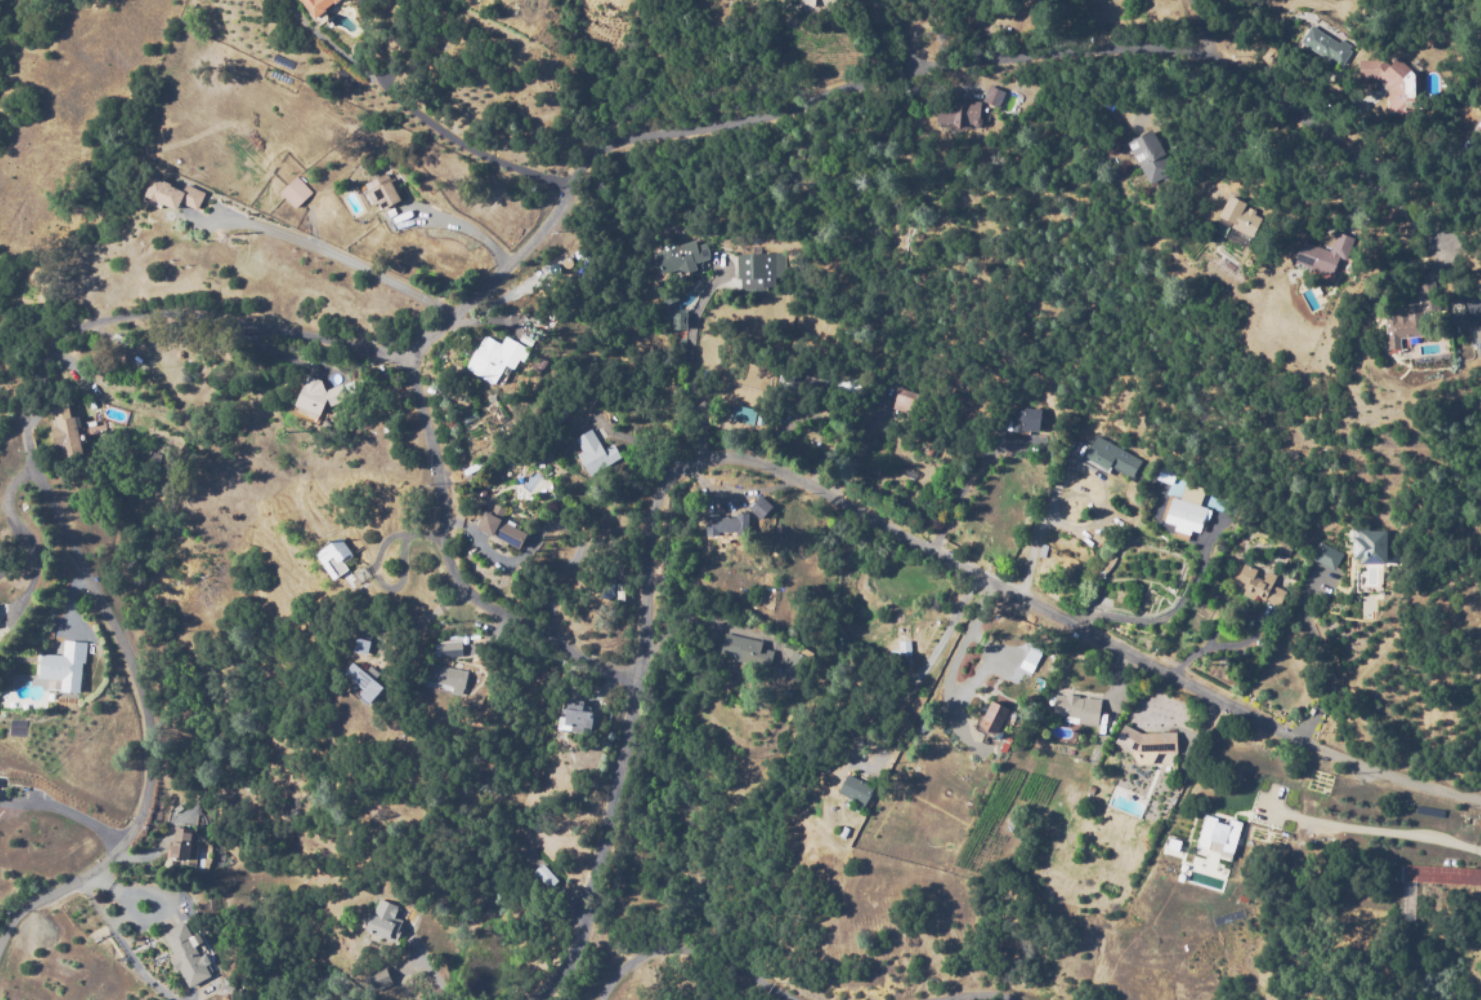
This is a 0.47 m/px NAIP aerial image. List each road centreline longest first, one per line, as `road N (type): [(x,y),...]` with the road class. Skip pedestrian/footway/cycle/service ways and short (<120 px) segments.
road 1 (residential): [(0,941),(22,907),(99,862),(124,833),(147,770),(148,735),(117,634),(21,440),(26,376),(56,322),(113,305),(181,304),(352,344),(429,341),(567,206),(587,162),(603,148),(793,117),(914,58),(1132,54),(1265,76),(1316,104),(1356,139),(1445,244)]
road 2 (residential): [(531,999),(567,961),(590,891),(637,678),(657,496),(672,472),(702,451),(769,459),(1303,738),(1480,792)]
road 3 (residential): [(637,678),(577,657),(544,624),(475,598),(455,581),(441,476),(407,344)]
road 4 (residential): [(599,999),(626,962),(672,950),(738,966),(807,999)]

